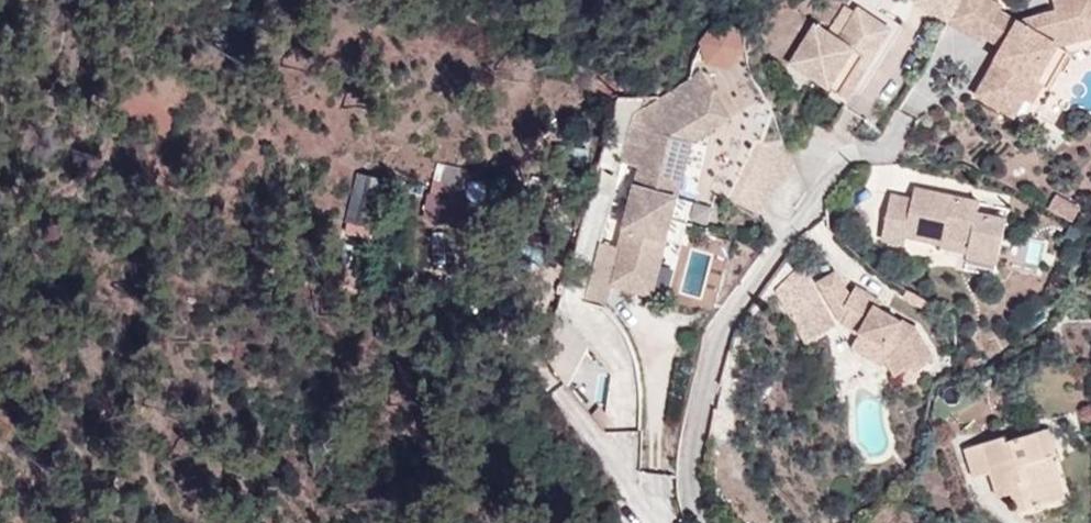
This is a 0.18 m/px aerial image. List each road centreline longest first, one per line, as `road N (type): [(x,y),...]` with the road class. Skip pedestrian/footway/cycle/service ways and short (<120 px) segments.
road 1 (unclassified): [(700,522),(686,462),(716,320),(835,158)]
road 2 (unclassified): [(651,522),(543,363)]

